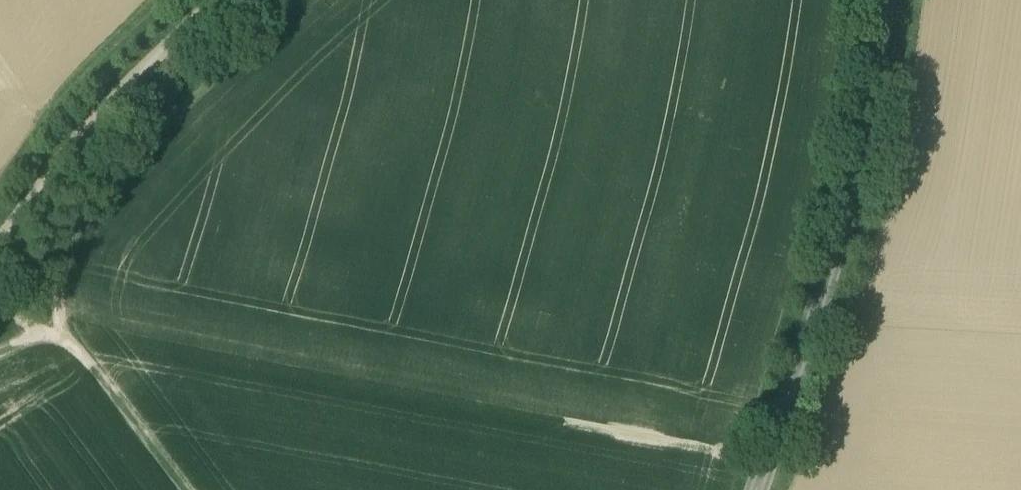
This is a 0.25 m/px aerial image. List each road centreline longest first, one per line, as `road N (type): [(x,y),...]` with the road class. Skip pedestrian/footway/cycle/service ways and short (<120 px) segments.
road 1 (secondary): [(883,0),(833,255),(757,489)]
road 2 (track): [(215,0),(81,133),(0,241)]
road 3 (track): [(0,242),(180,489)]

